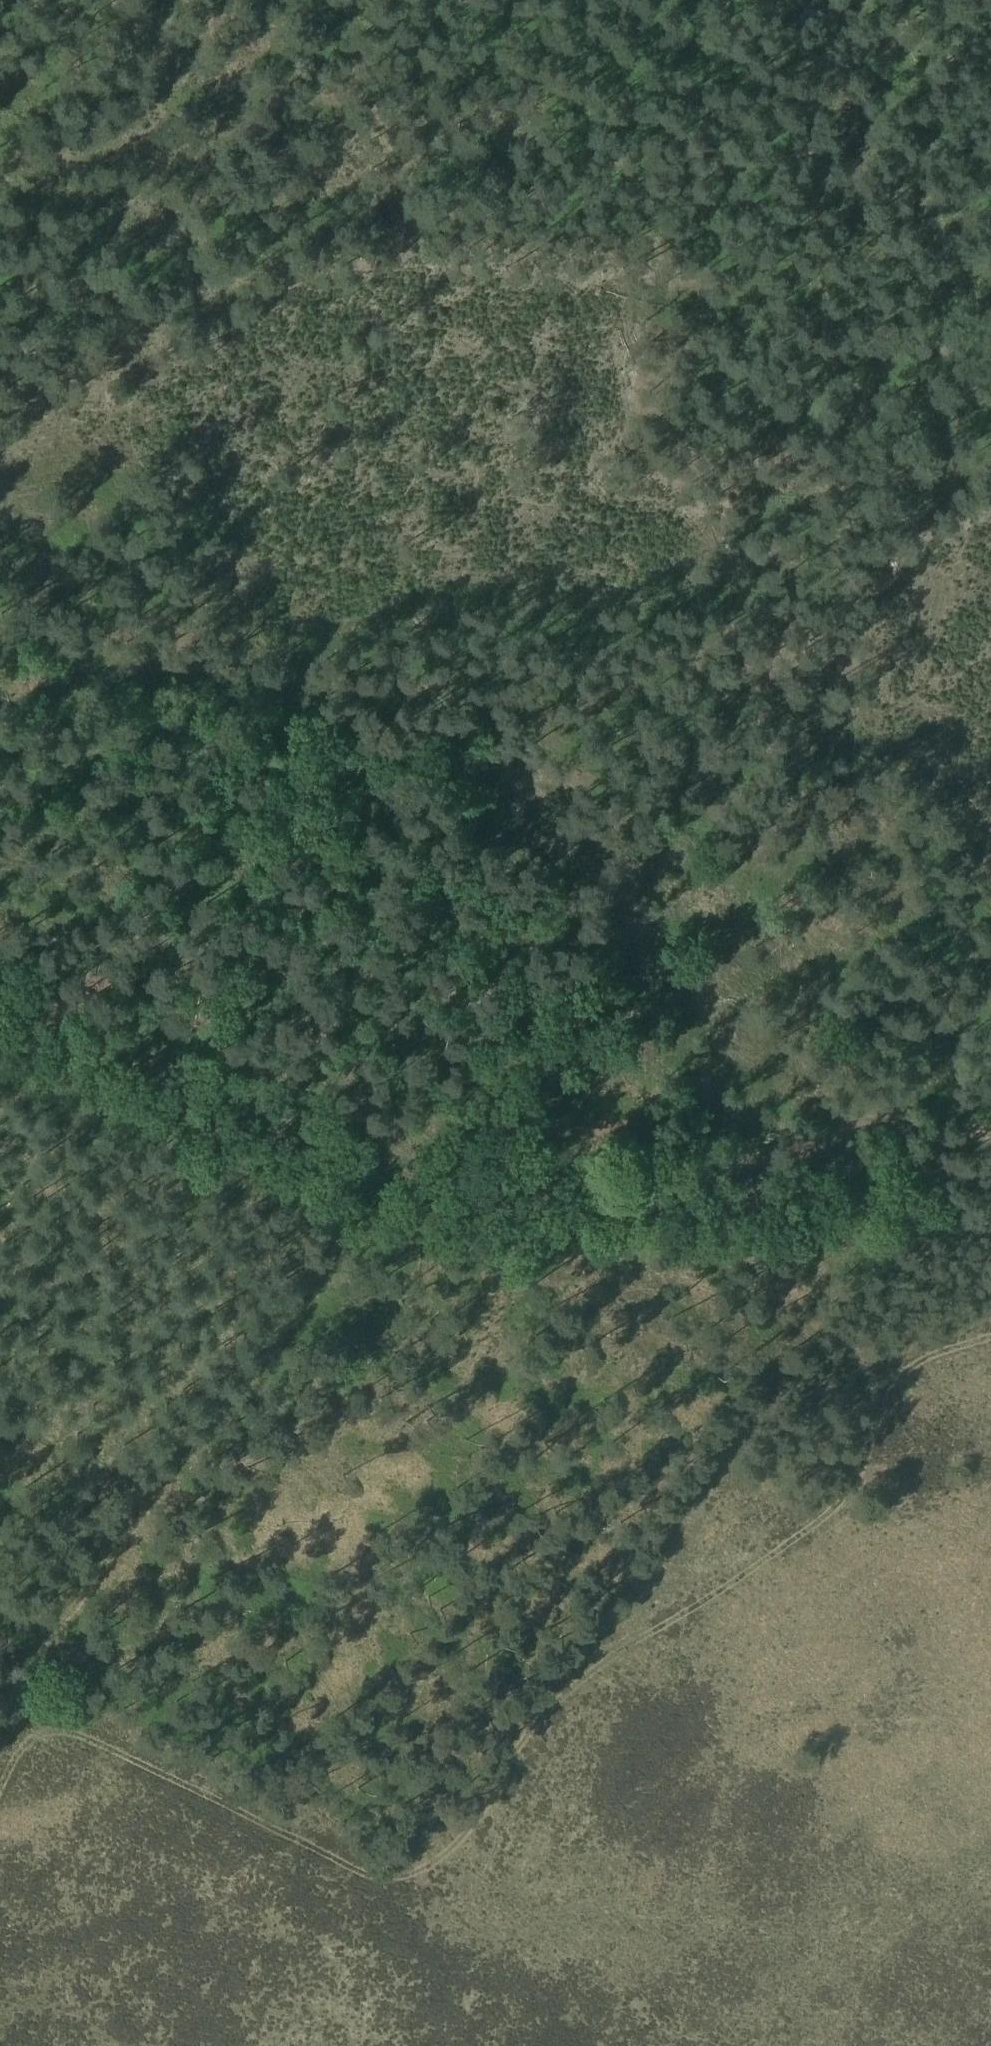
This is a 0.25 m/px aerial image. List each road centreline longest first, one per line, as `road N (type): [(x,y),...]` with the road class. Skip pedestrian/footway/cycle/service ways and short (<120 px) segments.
road 1 (track): [(15,1733),(38,1724),(64,1731),(370,1877),(407,1882),(467,1825),(528,1716),(833,1512),(860,1480),(889,1384),(903,1367),(990,1336)]
road 2 (track): [(838,0),(956,71)]

